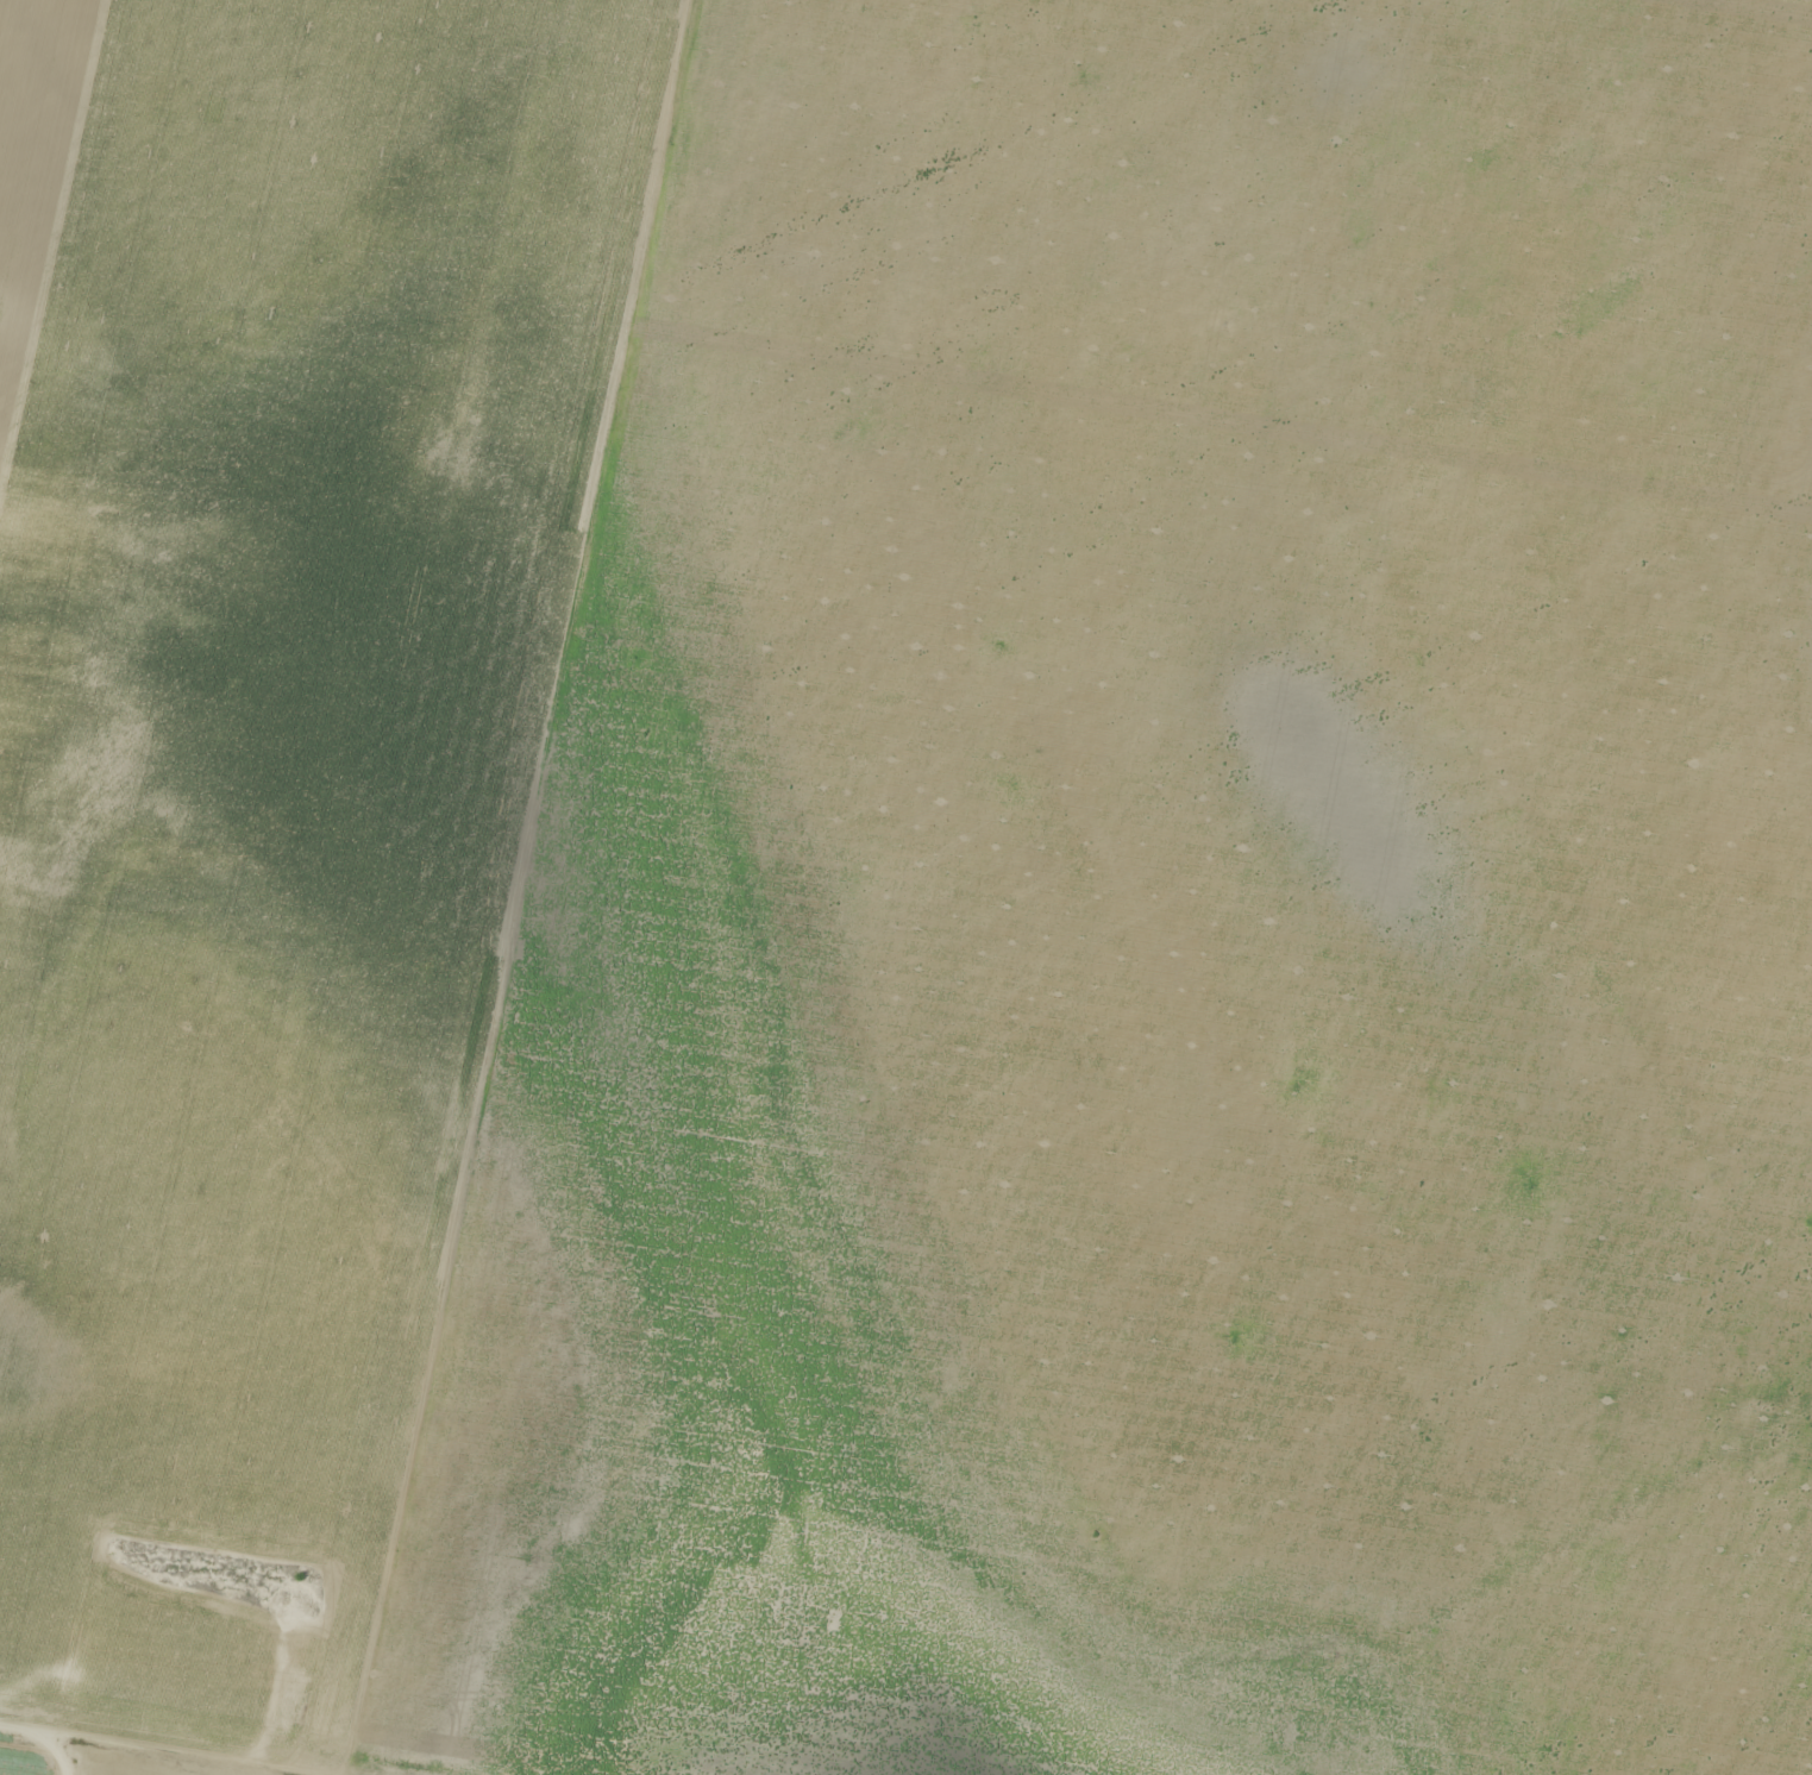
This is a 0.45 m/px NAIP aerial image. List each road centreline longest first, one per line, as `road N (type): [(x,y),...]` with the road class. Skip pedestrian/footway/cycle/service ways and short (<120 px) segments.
road 1 (residential): [(452,1774),(621,1557),(672,1513),(798,1479),(953,1518),(1141,1711),(1248,1763),(1257,1774)]

